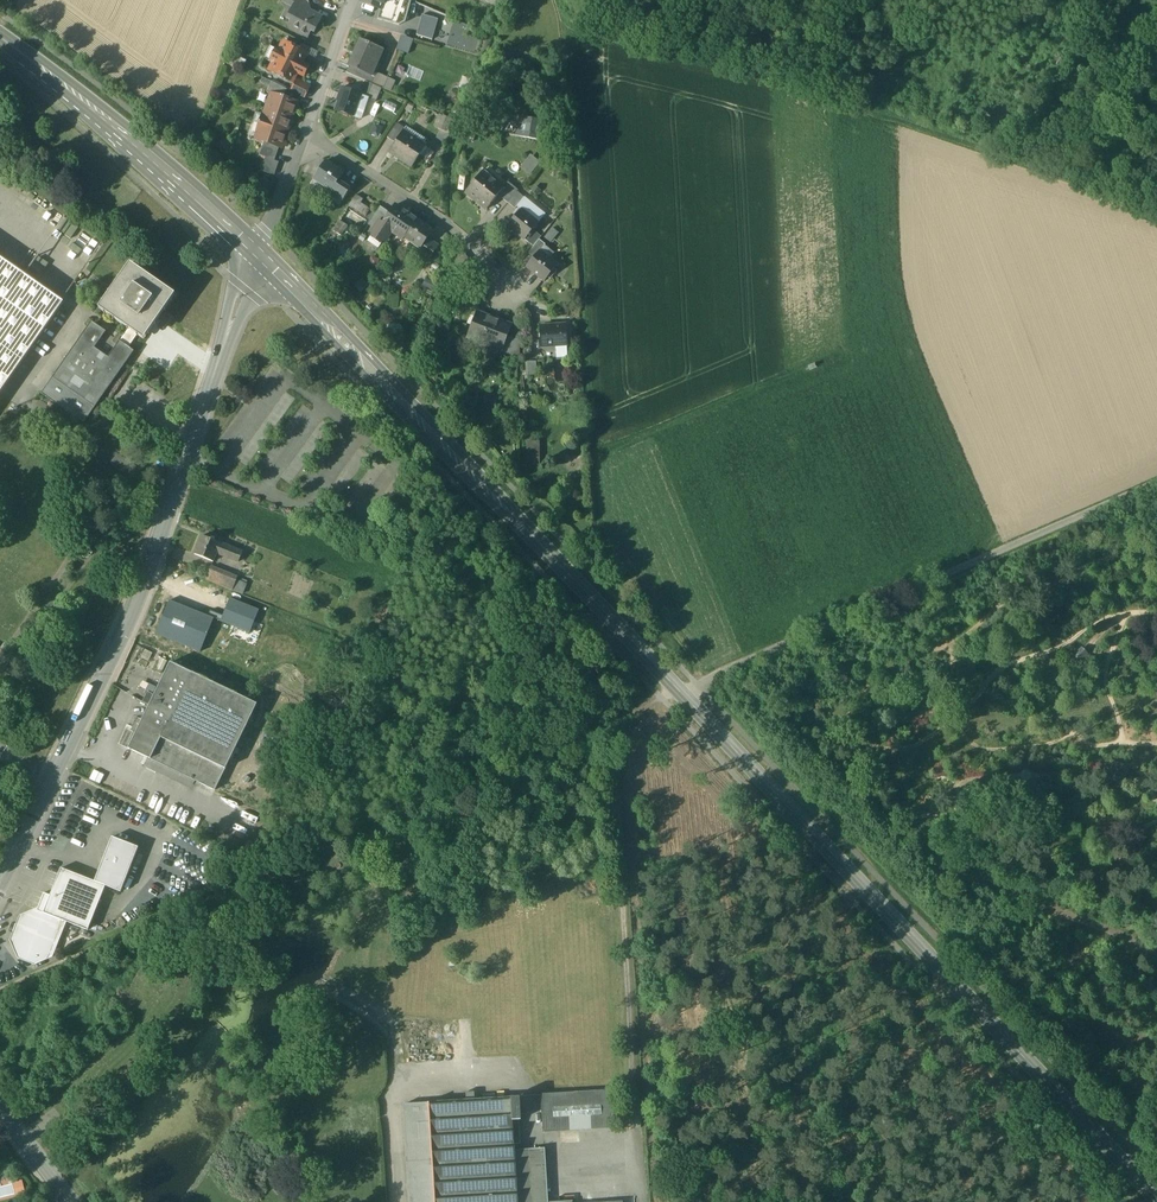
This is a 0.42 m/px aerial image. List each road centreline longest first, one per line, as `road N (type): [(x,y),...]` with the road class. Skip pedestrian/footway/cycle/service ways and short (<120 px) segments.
road 1 (secondary): [(1156,1200),(256,256)]
road 2 (tertiary): [(0,889),(127,625),(256,256)]
road 3 (track): [(1017,801),(855,820),(1156,953)]
road 4 (track): [(1156,485),(703,675)]
road 5 (track): [(562,13),(593,455)]
road 6 (secondary): [(256,256),(0,38)]
road 7 (residential): [(307,135),(460,236),(511,291)]
road 8 (track): [(703,675),(602,539),(593,455)]
road 9 (track): [(802,370),(593,455)]
road 10 (residential): [(307,135),(352,0)]
road 11 (residential): [(256,256),(307,135)]
road 12 (tertiary): [(0,1101),(74,1201)]

